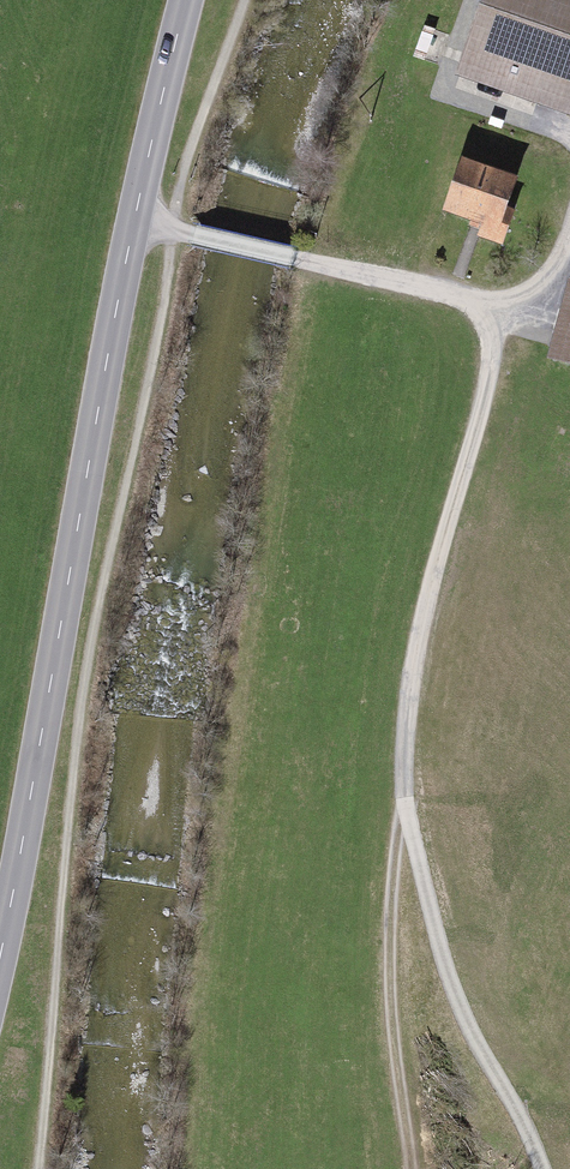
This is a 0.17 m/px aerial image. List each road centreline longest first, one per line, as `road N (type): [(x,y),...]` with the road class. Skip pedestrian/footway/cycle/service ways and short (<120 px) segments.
road 1 (secondary): [(186,0),(114,319),(0,955)]
road 2 (track): [(465,301),(489,336),(491,393),(416,670),(409,751),(415,821),(472,1025),(548,1168)]
road 3 (track): [(415,821),(402,841),(396,1023),(417,1168)]

